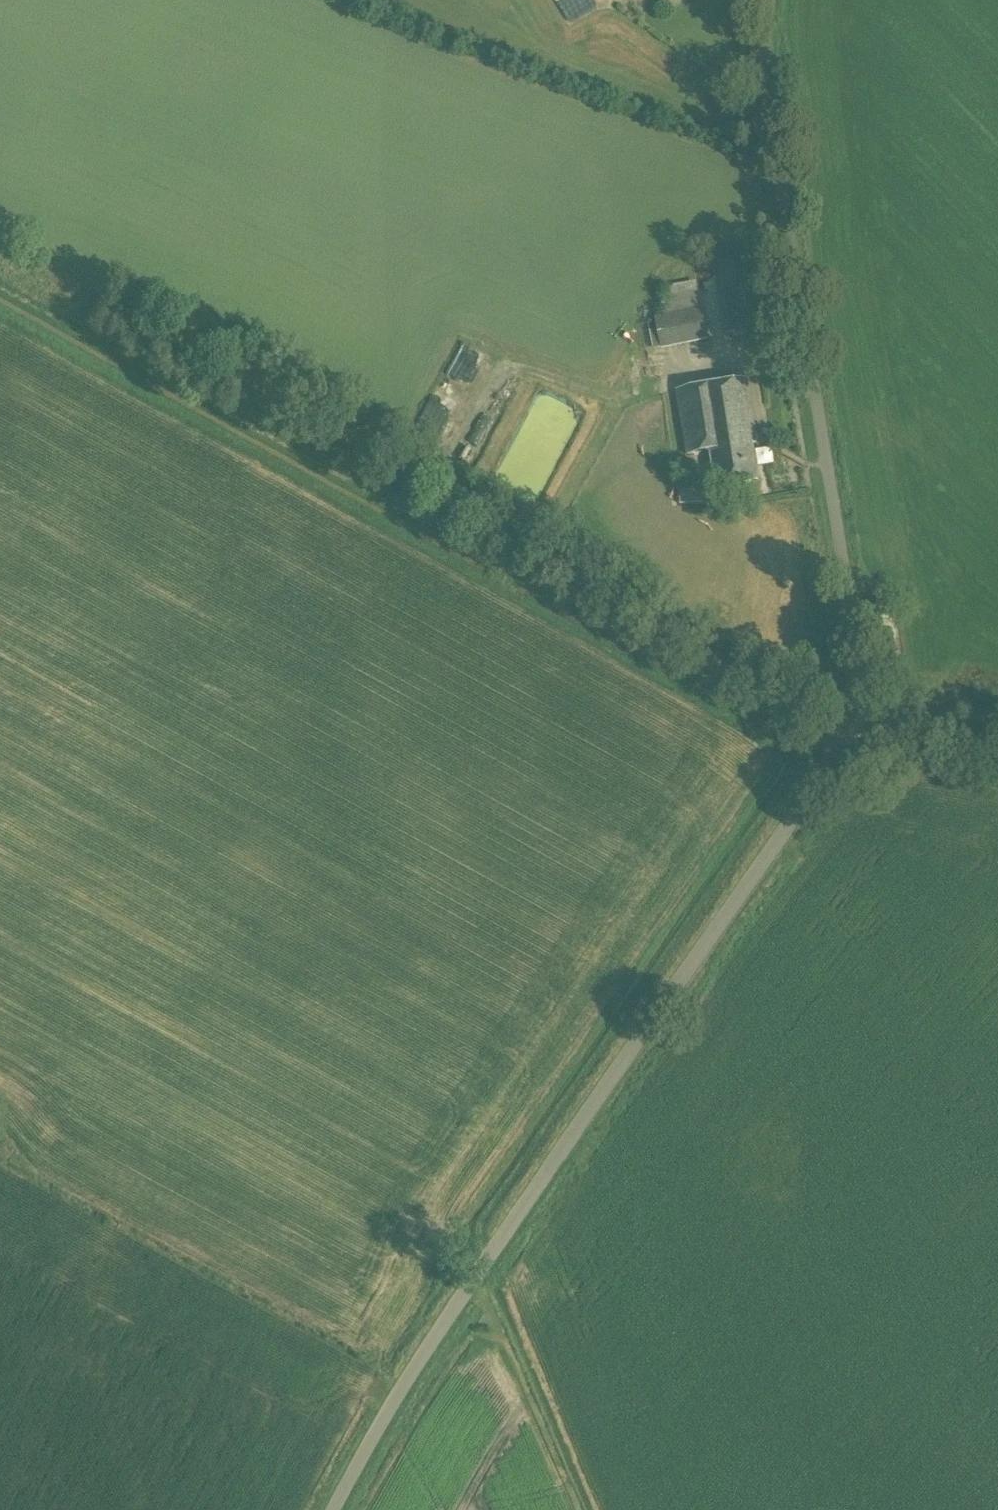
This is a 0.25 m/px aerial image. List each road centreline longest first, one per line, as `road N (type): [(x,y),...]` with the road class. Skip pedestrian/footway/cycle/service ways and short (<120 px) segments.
road 1 (unclassified): [(336,1509),(407,1380),(748,890),(850,724),(850,612),(771,118),(769,0)]
road 2 (track): [(997,766),(850,724)]

